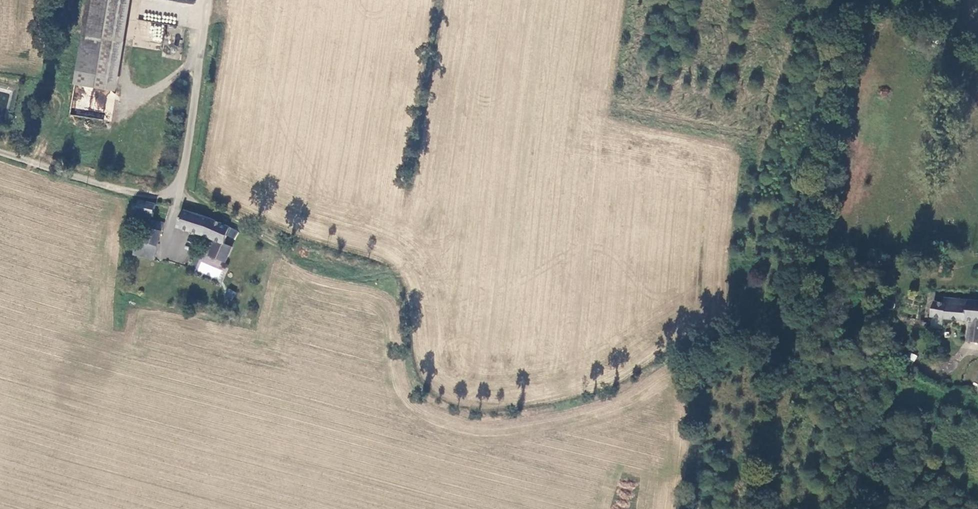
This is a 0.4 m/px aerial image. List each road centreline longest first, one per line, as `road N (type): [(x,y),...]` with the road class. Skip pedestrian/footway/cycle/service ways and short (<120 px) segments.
road 1 (unclassified): [(0,153),(156,195),(175,190),(184,166)]
road 2 (unclassified): [(208,0),(184,166)]

